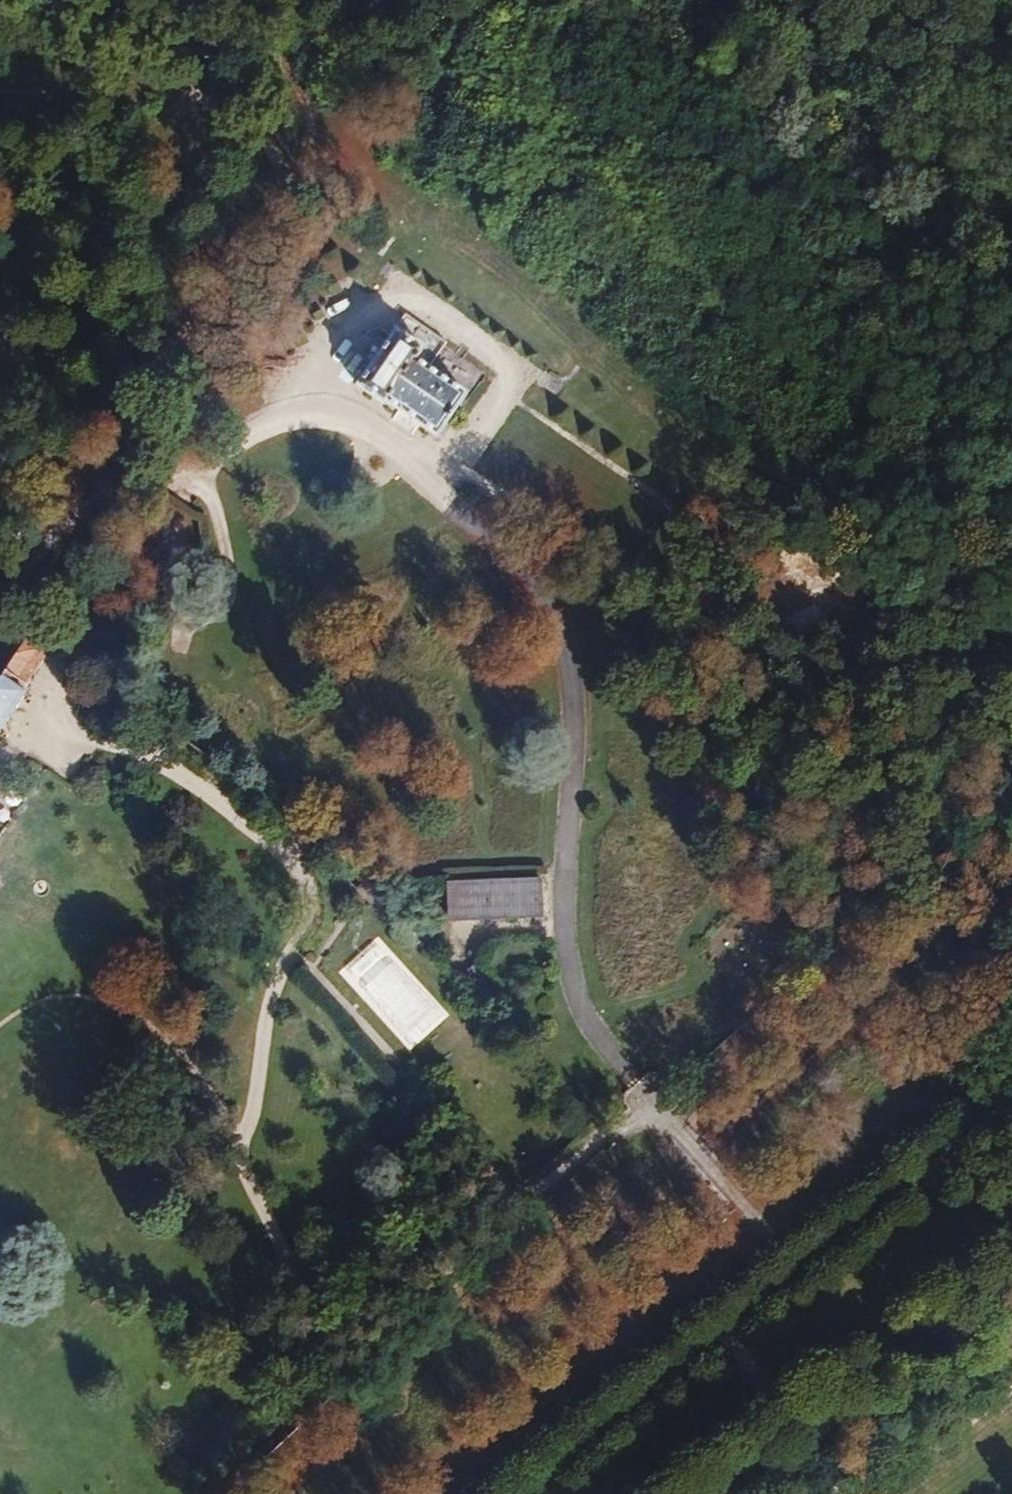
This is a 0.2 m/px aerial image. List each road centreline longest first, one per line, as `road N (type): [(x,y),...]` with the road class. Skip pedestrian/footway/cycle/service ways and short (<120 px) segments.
road 1 (track): [(796,1267),(617,1064),(582,1011),(564,937),(577,719),(555,610),(532,576),(354,418),(307,410),(275,421),(76,520),(23,562),(0,601)]
road 2 (residential): [(523,1493),(979,1116)]

